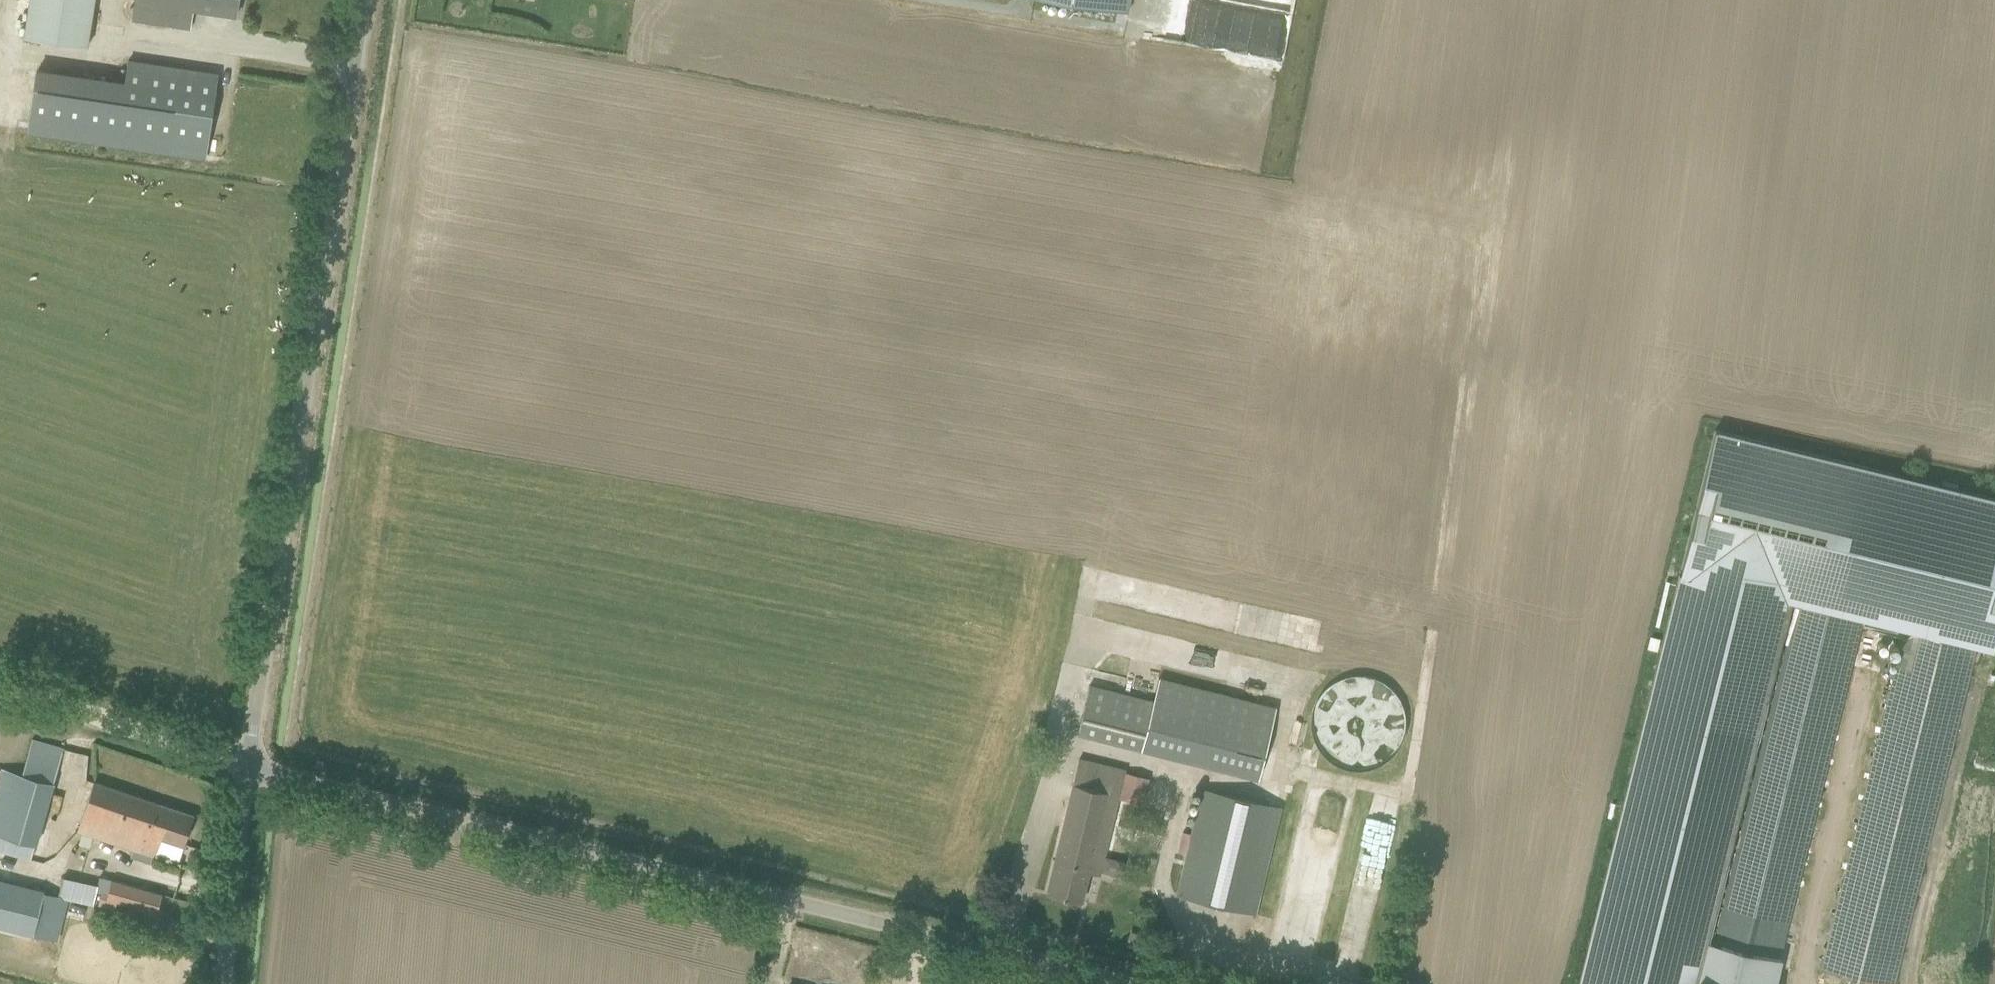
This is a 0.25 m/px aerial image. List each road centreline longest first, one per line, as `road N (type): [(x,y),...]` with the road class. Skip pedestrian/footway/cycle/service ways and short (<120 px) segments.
road 1 (unclassified): [(1138,983),(246,771)]
road 2 (unclassified): [(246,771),(360,0)]
road 3 (track): [(0,686),(246,771)]
road 4 (unclassified): [(224,983),(246,771)]

